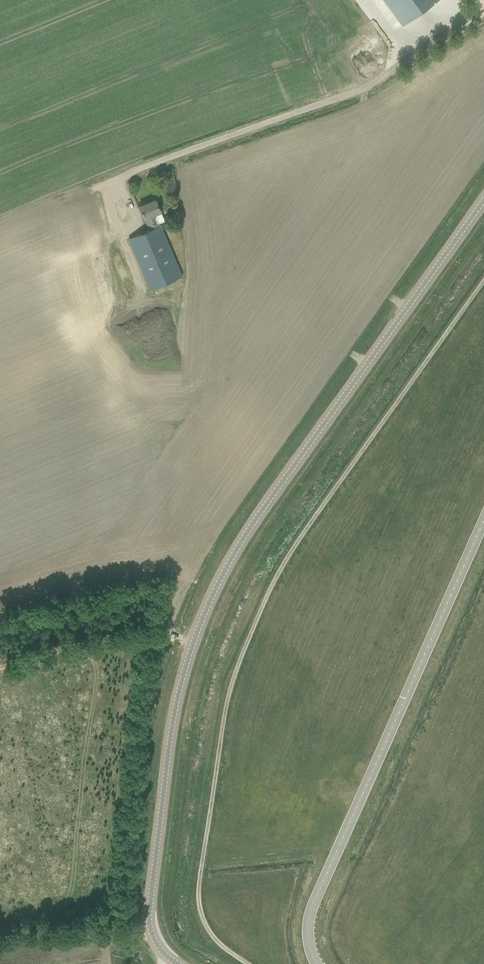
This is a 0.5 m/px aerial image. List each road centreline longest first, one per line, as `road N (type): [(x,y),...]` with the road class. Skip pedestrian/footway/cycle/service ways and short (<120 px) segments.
road 1 (unclassified): [(177,963),(154,940),(149,916),(171,728),(202,618),(246,533),(483,200)]
road 2 (track): [(253,963),(217,941),(199,894),(242,654),(276,580),(483,283)]
road 3 (unclassified): [(98,187),(355,91),(483,11)]

